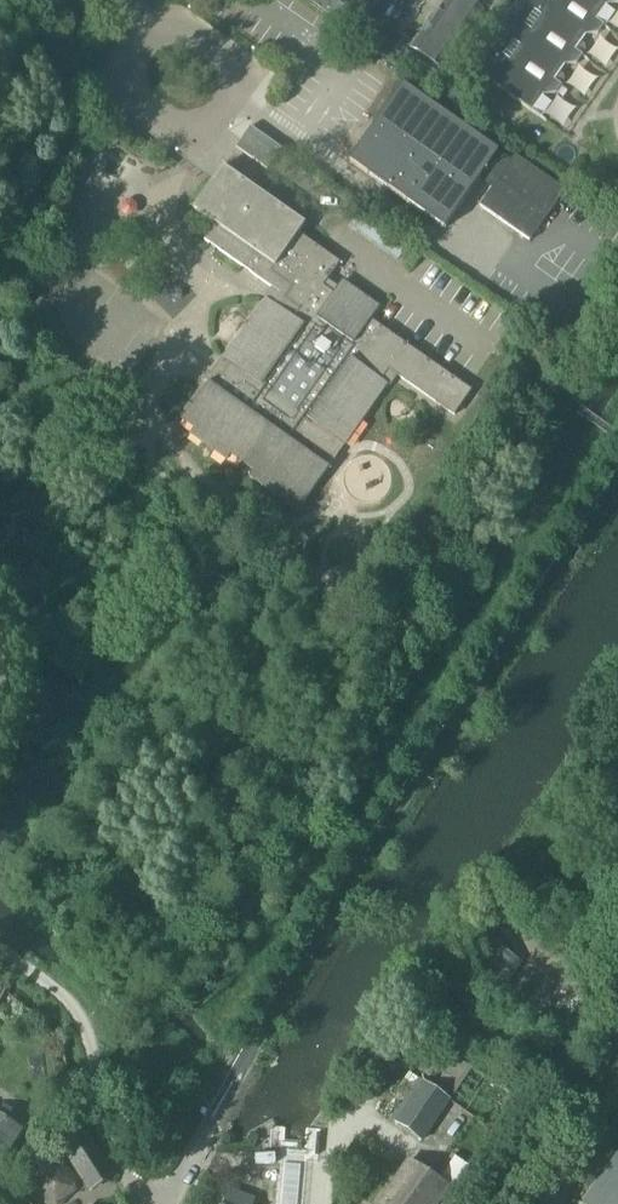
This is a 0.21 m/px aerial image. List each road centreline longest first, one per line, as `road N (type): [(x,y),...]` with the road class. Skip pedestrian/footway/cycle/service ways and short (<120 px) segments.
road 1 (residential): [(139,25),(187,30),(227,58),(231,100),(203,131),(185,136),(117,86),(136,51)]
road 2 (unclassified): [(0,950),(85,1031),(99,1123),(148,1203)]
road 3 (unclassified): [(617,1086),(556,1203)]

